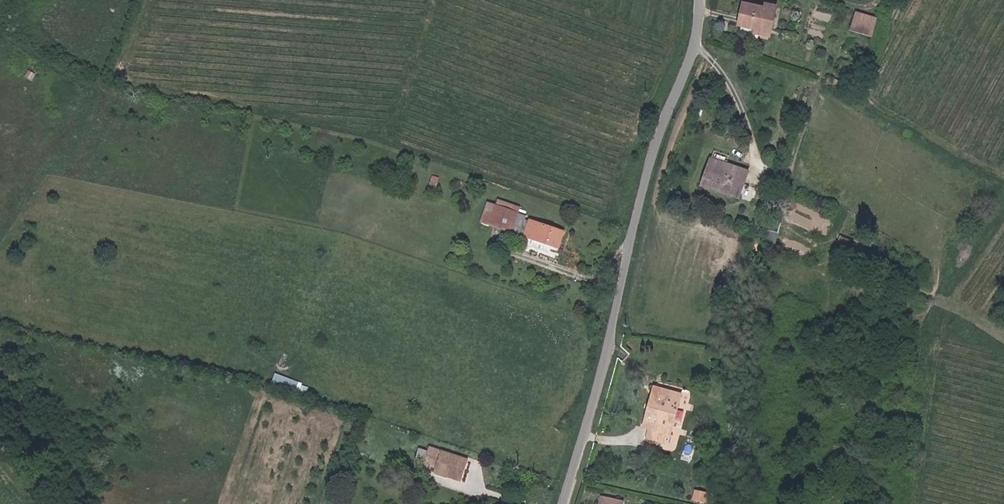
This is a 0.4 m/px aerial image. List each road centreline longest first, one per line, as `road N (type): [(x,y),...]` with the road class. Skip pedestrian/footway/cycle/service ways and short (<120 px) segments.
road 1 (unclassified): [(701,0),(694,55),(645,177),(563,503)]

